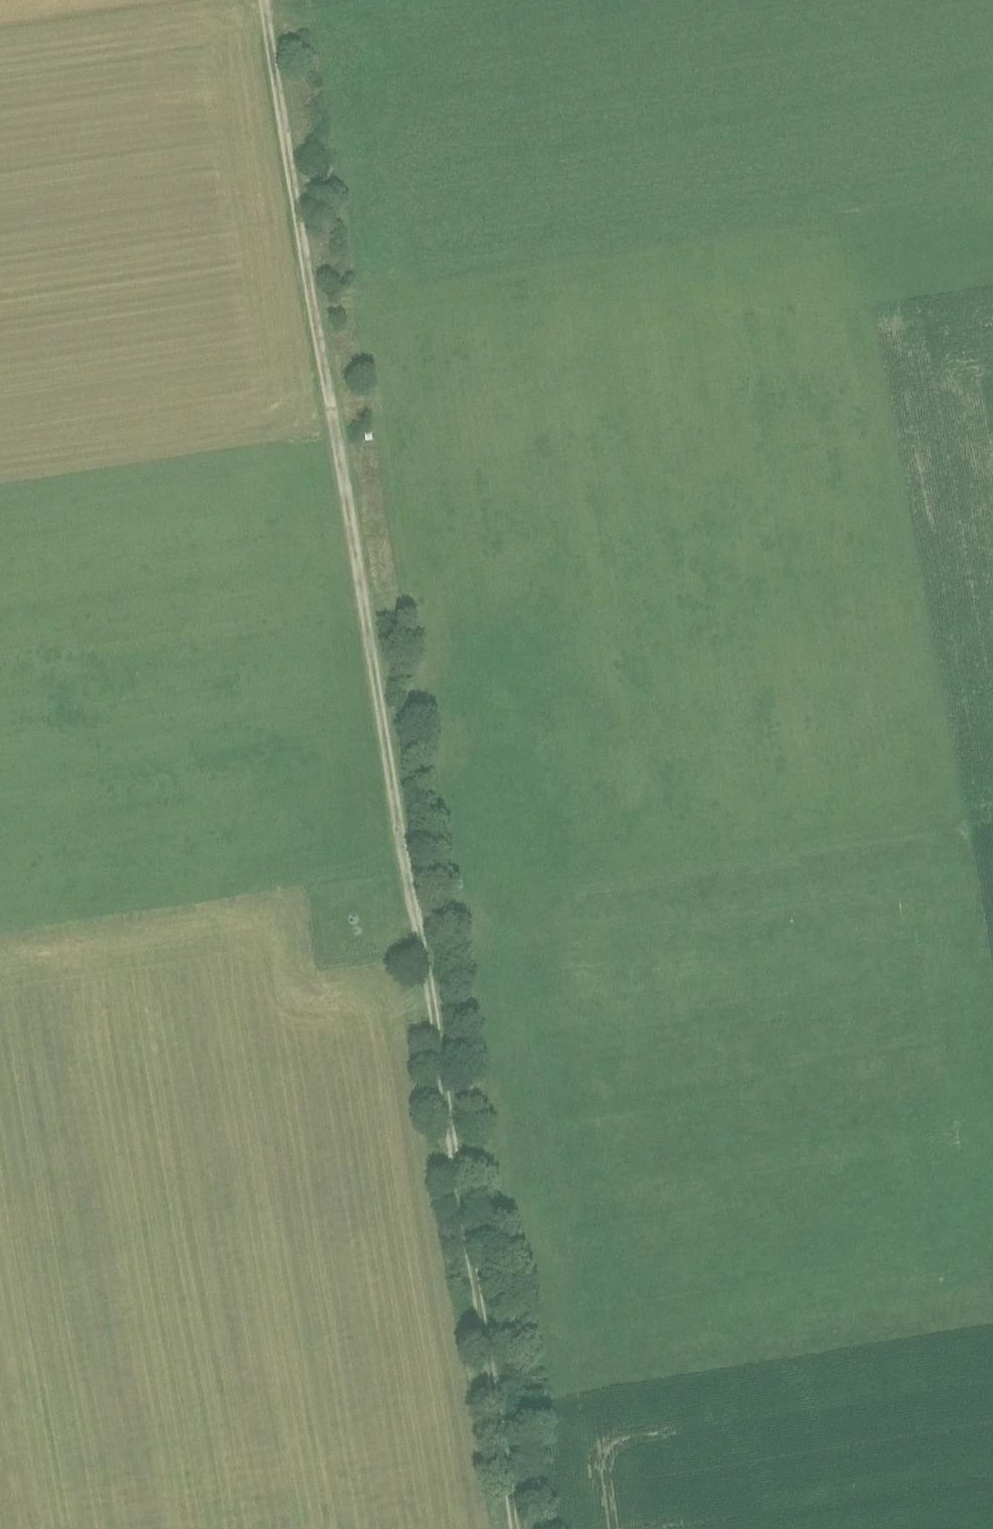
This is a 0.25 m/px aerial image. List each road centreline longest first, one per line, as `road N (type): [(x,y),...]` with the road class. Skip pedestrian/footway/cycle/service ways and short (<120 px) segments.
road 1 (track): [(513,1528),(266,0)]

